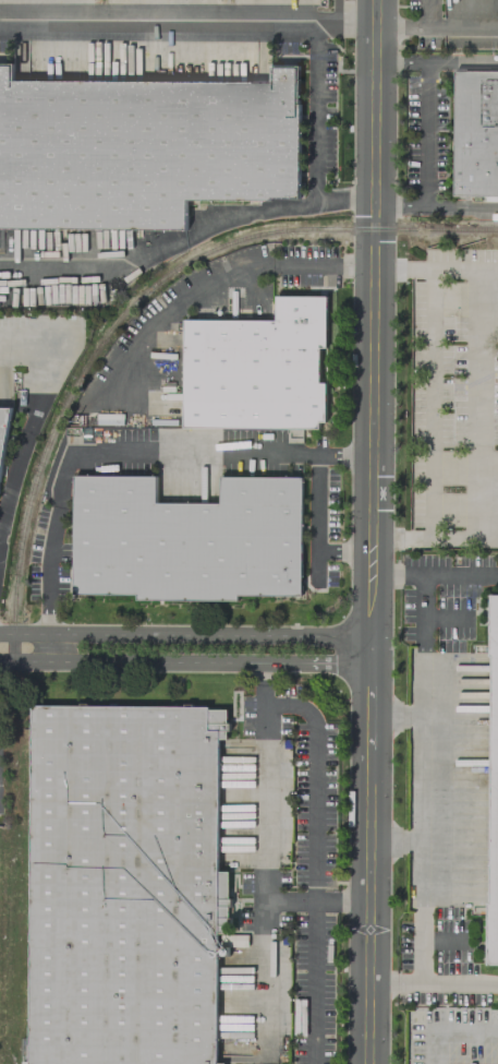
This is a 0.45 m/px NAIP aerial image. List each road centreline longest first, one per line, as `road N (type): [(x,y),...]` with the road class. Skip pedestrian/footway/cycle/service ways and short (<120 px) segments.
road 1 (residential): [(374,0),(372,538)]
road 2 (residential): [(372,572),(367,1063)]
road 3 (residential): [(264,648),(0,647)]

